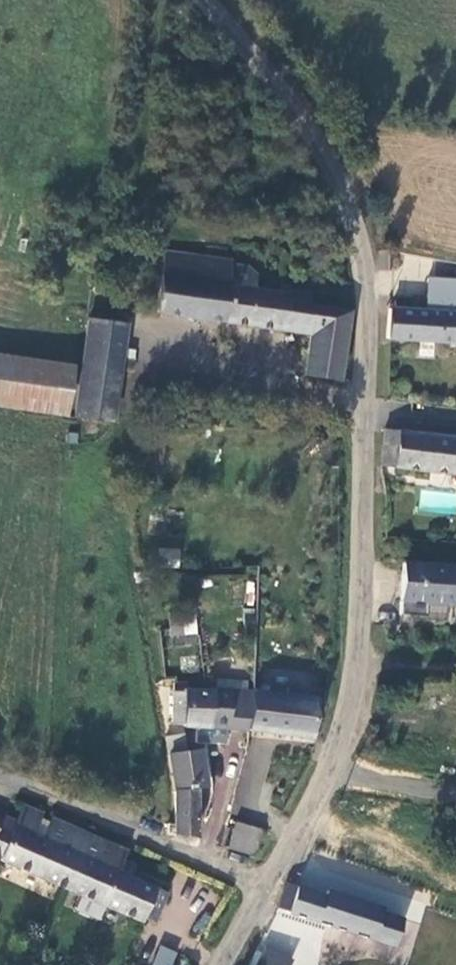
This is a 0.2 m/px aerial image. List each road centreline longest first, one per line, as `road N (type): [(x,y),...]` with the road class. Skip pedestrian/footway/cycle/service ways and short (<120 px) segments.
road 1 (unclassified): [(221,964),(308,812),(347,714),(359,622),(368,336),(360,242),(338,175),(299,112),(205,0)]
road 2 (track): [(0,750),(75,782),(263,889)]

